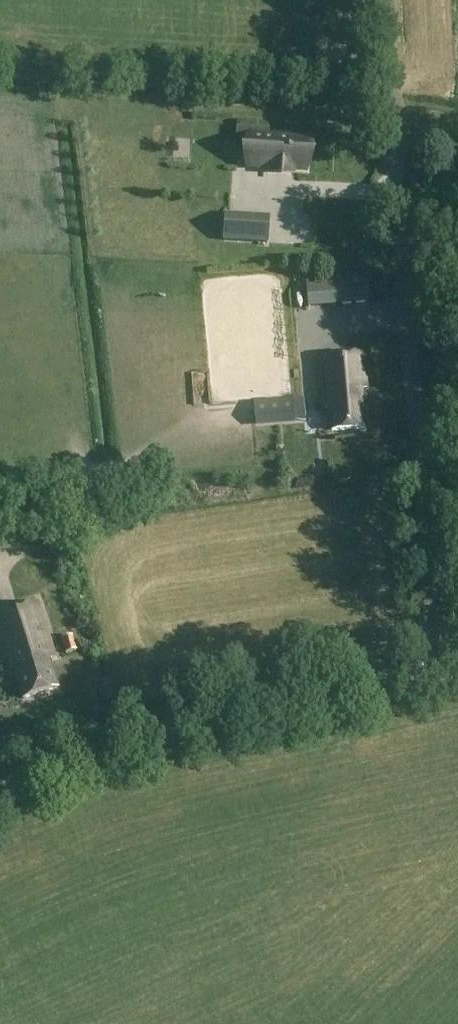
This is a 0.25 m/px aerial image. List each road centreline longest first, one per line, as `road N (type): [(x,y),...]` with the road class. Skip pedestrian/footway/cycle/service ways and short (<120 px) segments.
road 1 (unclassified): [(384,0),(439,675)]
road 2 (tertiary): [(0,794),(172,730),(439,675)]

